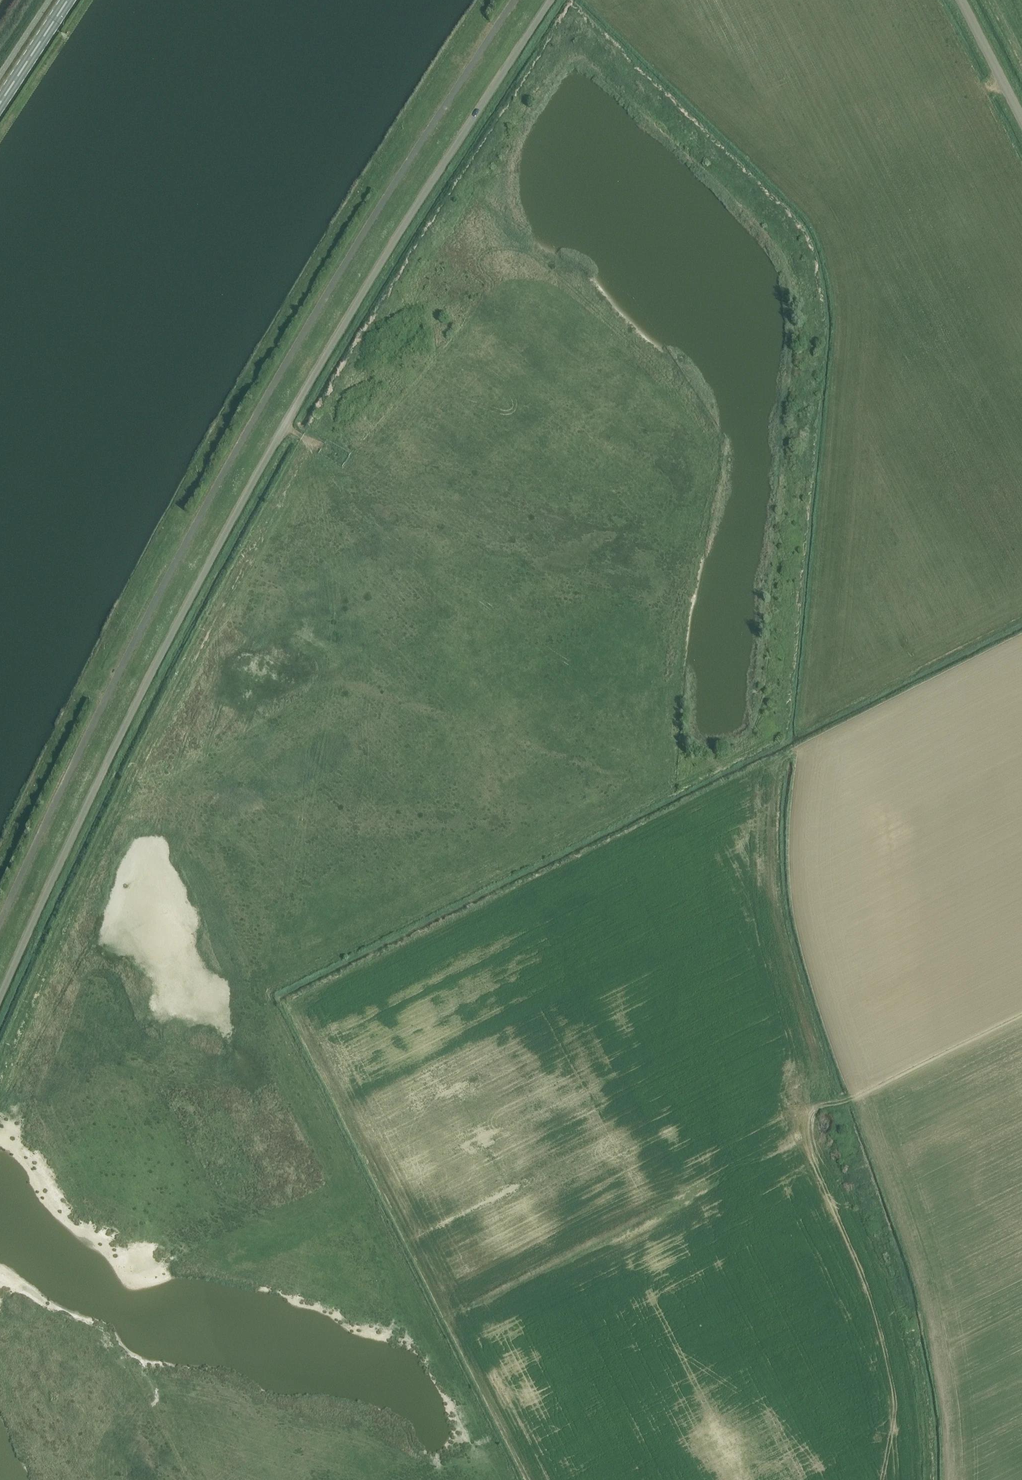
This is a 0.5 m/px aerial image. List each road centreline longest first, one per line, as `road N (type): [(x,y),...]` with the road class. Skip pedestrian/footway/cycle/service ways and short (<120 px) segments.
road 1 (unclassified): [(0,994),(177,623),(283,429),(554,0)]
road 2 (unclassified): [(1021,119),(961,0)]
road 3 (primary): [(0,99),(69,0)]

